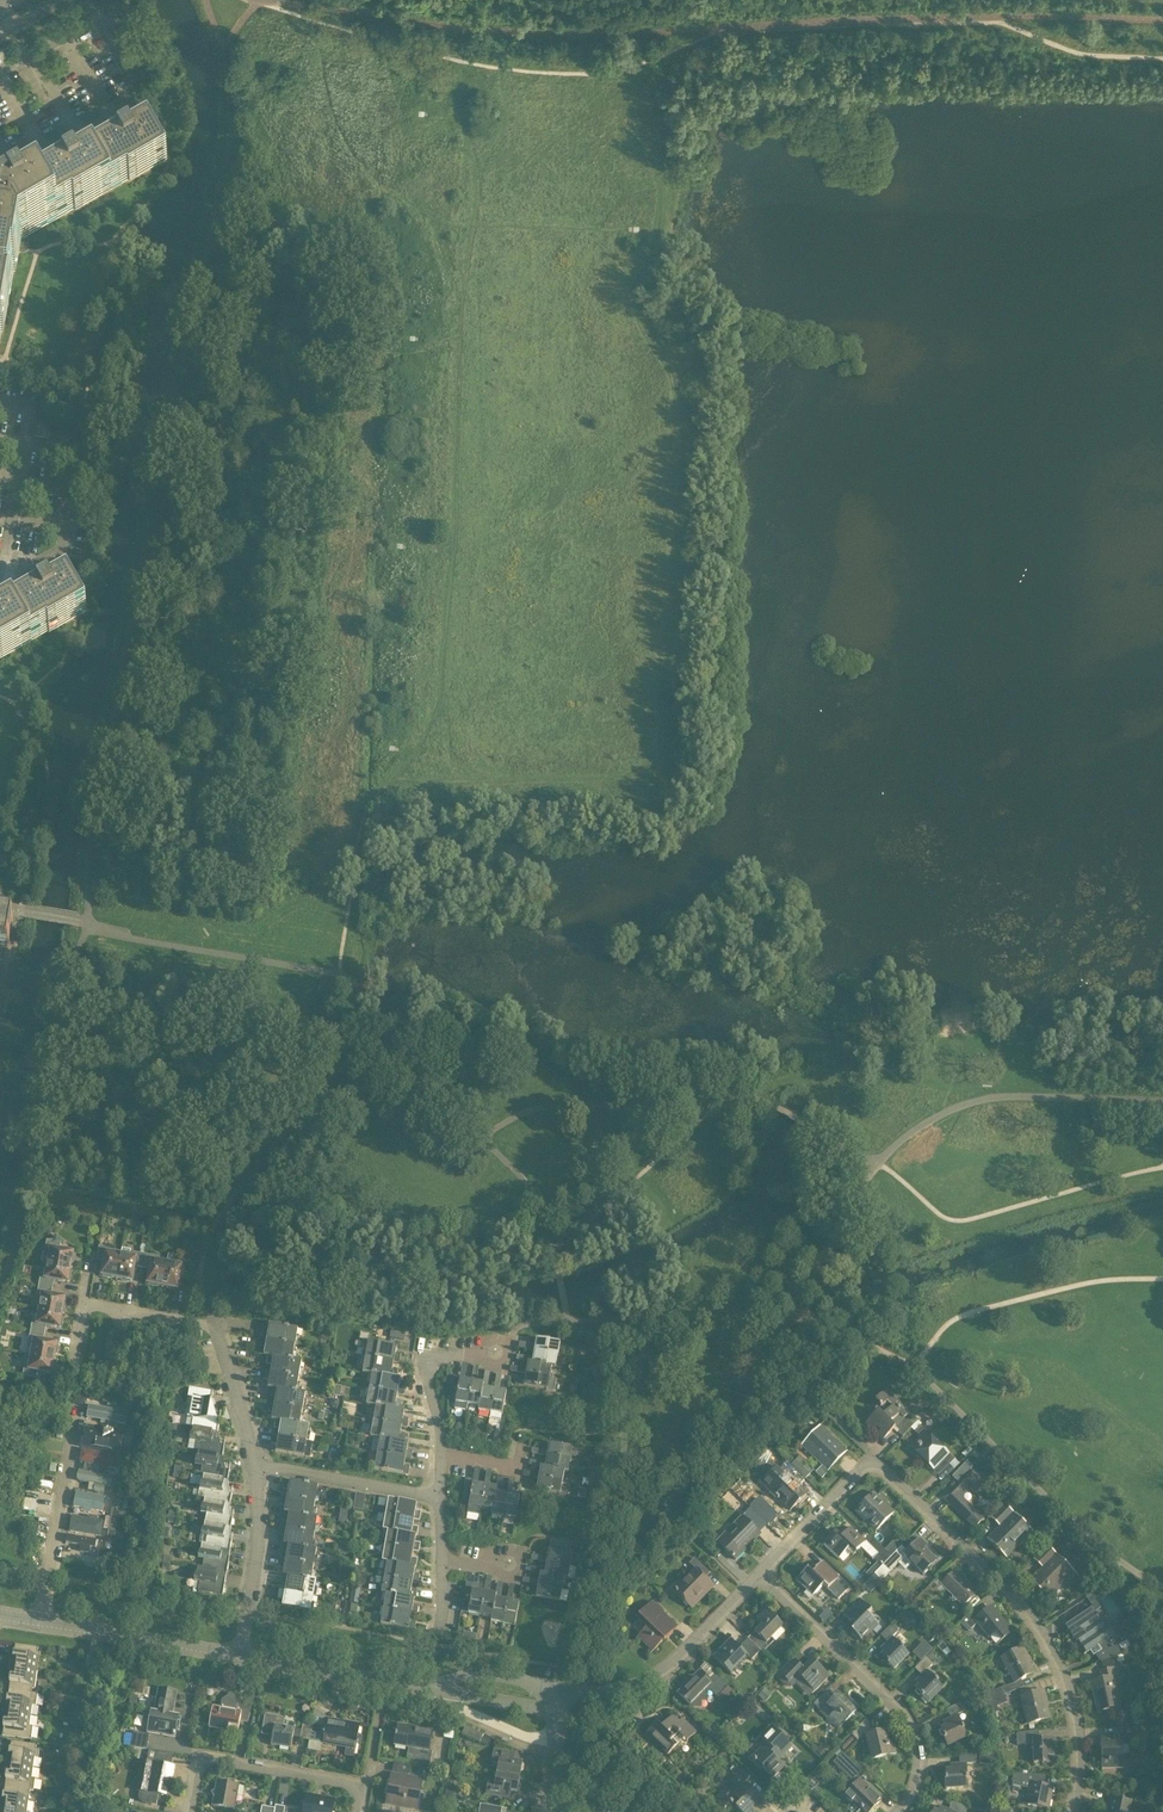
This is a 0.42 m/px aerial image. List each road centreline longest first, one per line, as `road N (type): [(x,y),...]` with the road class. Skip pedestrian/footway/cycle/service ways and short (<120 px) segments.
road 1 (residential): [(1074,1811),(1078,1708),(1054,1647),(873,1458)]
road 2 (residential): [(898,1811),(917,1764),(908,1725),(755,1577)]
road 3 (residential): [(559,1715),(572,1697),(629,1688),(665,1669),(755,1577)]
road 4 (residential): [(254,1465),(215,1330),(123,1311)]
road 5 (residential): [(190,1811),(198,1761),(214,1757),(365,1789)]
road 6 (residential): [(40,1622),(77,1407)]
road 7 (residential): [(239,1655),(40,1622)]
road 8 (residential): [(239,1655),(258,1543),(254,1465)]
road 9 (residential): [(441,1499),(254,1465)]
road 10 (residential): [(755,1577),(873,1458)]
road 11 (residential): [(87,1307),(75,1359),(94,1376),(112,1365),(123,1311)]
road 12 (residential): [(443,1457),(432,1368),(441,1357),(491,1362)]
road 13 (residential): [(559,1715),(528,1682),(476,1674),(423,1688)]
road 14 (residential): [(387,1683),(239,1655)]
road 15 (residential): [(423,1688),(559,1715)]

